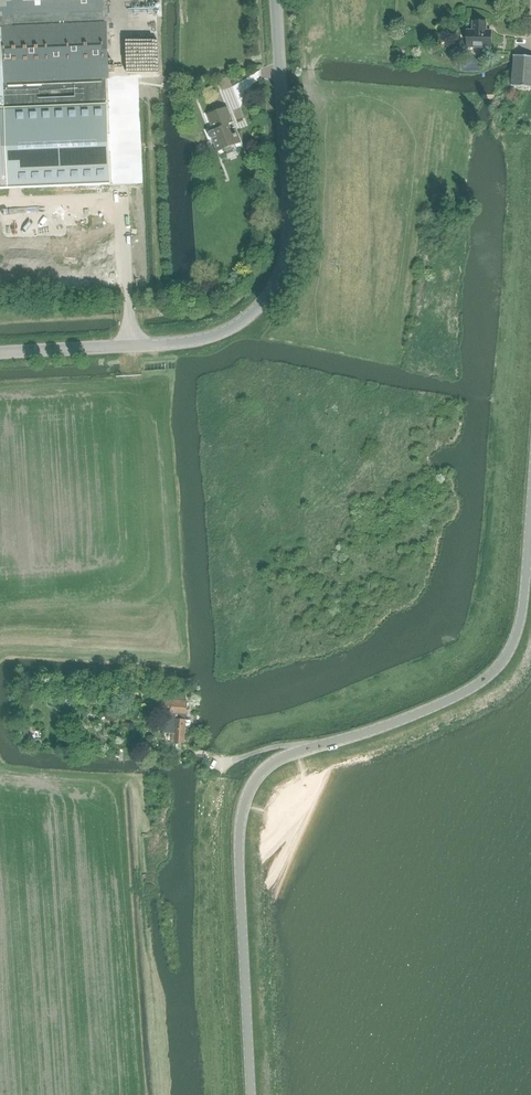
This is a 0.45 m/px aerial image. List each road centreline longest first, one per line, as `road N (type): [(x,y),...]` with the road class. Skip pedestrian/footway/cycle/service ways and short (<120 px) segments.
road 1 (tertiary): [(251,1094),(240,839),(249,791),(287,757),(439,705),(492,672),(520,622),(530,500)]
road 2 (unclassified): [(0,353),(197,340),(242,321),(272,291),(290,227),(276,0)]

